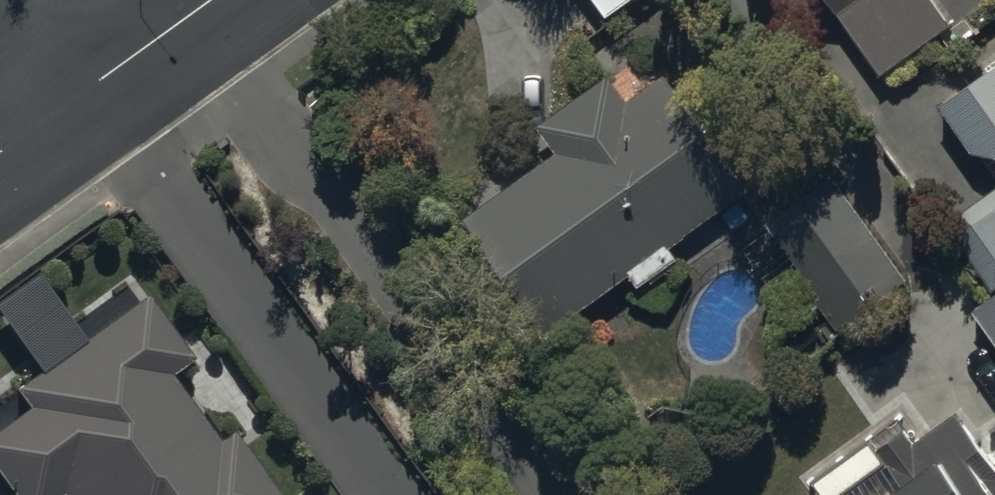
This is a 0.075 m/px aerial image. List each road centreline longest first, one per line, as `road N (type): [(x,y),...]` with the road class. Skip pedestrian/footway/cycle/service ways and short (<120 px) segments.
road 1 (tertiary): [(57,105),(204,0)]

